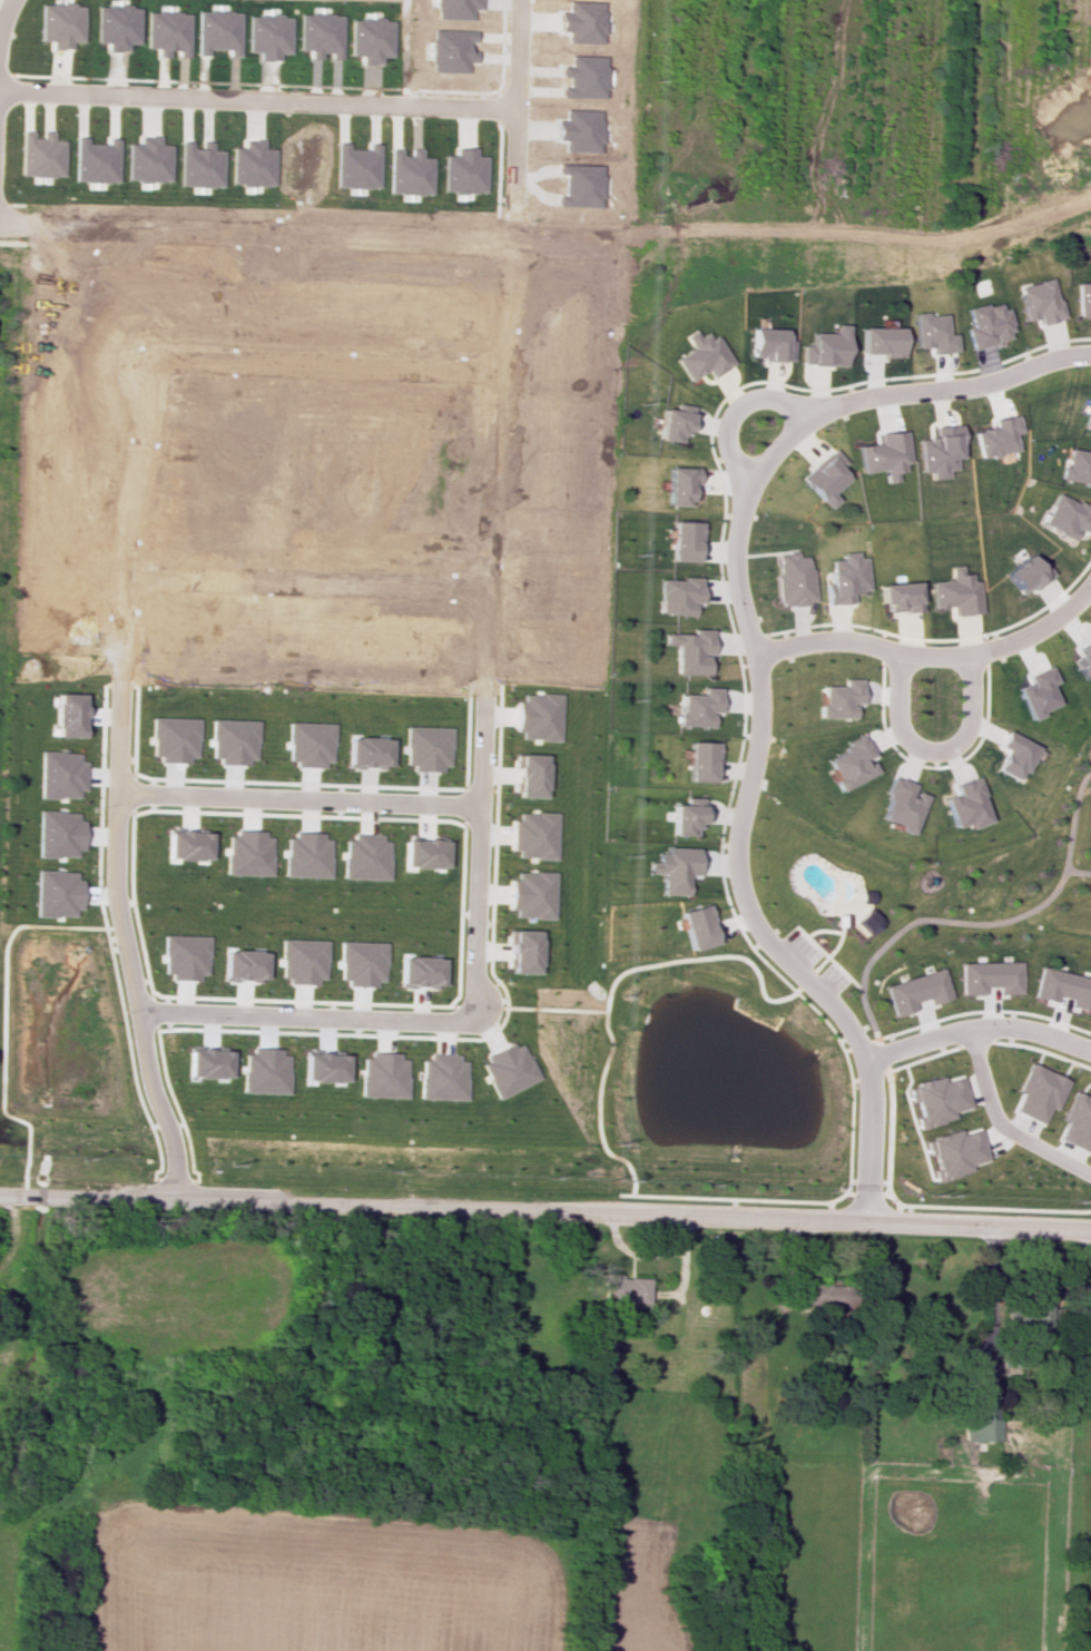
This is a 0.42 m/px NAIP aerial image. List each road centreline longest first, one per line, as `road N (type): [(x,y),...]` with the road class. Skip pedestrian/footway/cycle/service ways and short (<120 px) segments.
road 1 (residential): [(176,1200),(175,1162),(140,1050),(112,878),(126,499),(147,420),(142,375),(151,363)]
road 2 (residential): [(744,491),(736,586),(759,690),(735,875),(754,926),(858,1043),(871,1093),(867,1221)]
road 3 (residential): [(472,1013),(492,347),(513,242)]
road 4 (secondary): [(390,1207),(1090,1231)]
road 5 (residential): [(0,221),(617,247)]
road 6 (residential): [(0,90),(515,110)]
road 7 (secondary): [(0,1194),(390,1207)]
road 8 (residential): [(1090,353),(976,386),(838,402),(787,432),(744,491)]
road 9 (residential): [(115,793),(479,805)]
road 10 (residential): [(485,588),(121,580)]
road 11 (residential): [(753,652),(834,639),(896,655),(967,656),(1054,617),(1090,582)]
road 12 (residential): [(472,1013),(460,1022),(135,1011)]
road 13 (residential): [(151,363),(491,373)]
road 14 (residential): [(513,242),(519,0)]
road 15 (residential): [(864,1059),(985,1026),(1022,1029),(1090,1051)]
road 16 (residential): [(896,655),(897,729),(924,750),(945,749),(960,736),(967,656)]
road 17 (residential): [(970,1029),(994,1118),(1090,1175)]
road 18 (residential): [(744,491),(726,446),(725,424),(735,409),(770,396),(807,415)]

